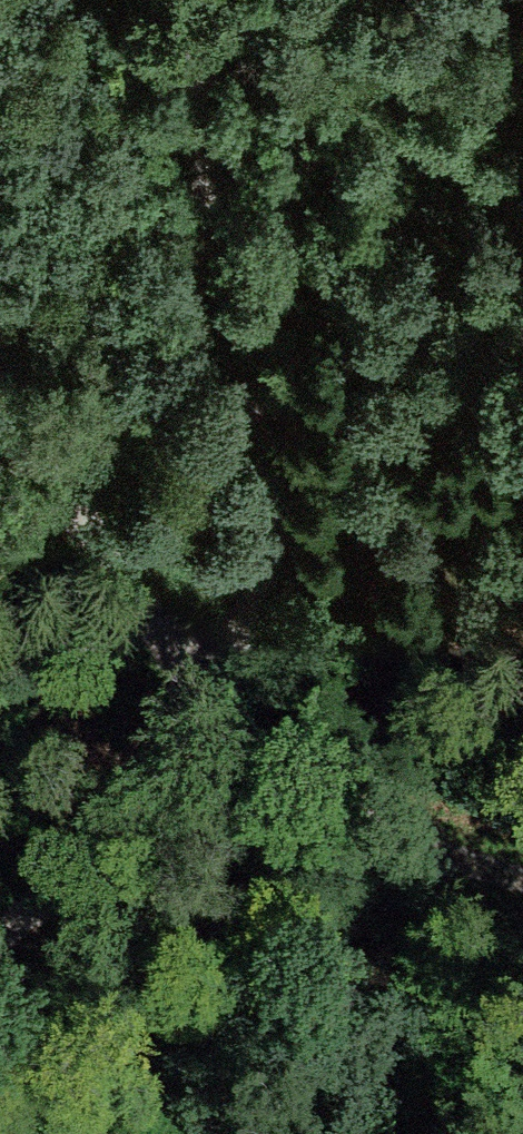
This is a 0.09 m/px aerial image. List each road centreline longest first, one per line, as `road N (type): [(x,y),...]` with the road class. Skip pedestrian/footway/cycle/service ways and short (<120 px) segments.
road 1 (track): [(186,738),(224,680),(277,555),(260,353),(207,177),(224,0)]
road 2 (track): [(522,861),(186,738)]
road 3 (track): [(224,680),(0,419)]
road 4 (track): [(186,738),(0,915)]

